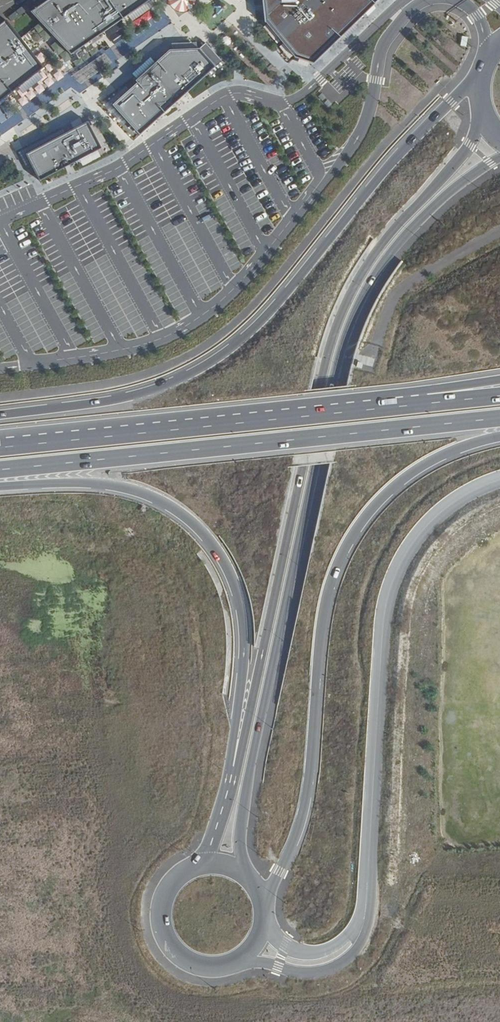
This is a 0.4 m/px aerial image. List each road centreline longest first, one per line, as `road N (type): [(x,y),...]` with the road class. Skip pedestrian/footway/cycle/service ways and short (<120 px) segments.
road 1 (unclassified): [(242,871),(248,777),(349,328),(378,268),(411,228),(499,157)]
road 2 (unclassified): [(482,114),(470,144),(374,254),(336,326),(234,770)]
road 3 (trunk): [(478,75),(419,131),(242,340),(148,391),(0,414)]
road 4 (trunk): [(263,899),(305,808),(325,610),(347,543),(405,477),(499,436)]
road 5 (trunk): [(0,470),(499,418)]
road 6 (unclassified): [(365,917),(392,583),(442,510),(499,480)]
road 7 (trunk): [(0,485),(127,488),(173,507),(206,535),(229,569),(242,614),(234,770)]
road 8 (trunk): [(427,400),(0,446)]
road 9 (unclassified): [(204,862),(183,870),(162,896),(164,940),(199,967),(242,960)]
road 10 (unclassified): [(242,960),(328,970),(353,953),(365,917)]
road 11 (unclassified): [(365,917),(340,942),(313,953),(286,945),(265,921)]

